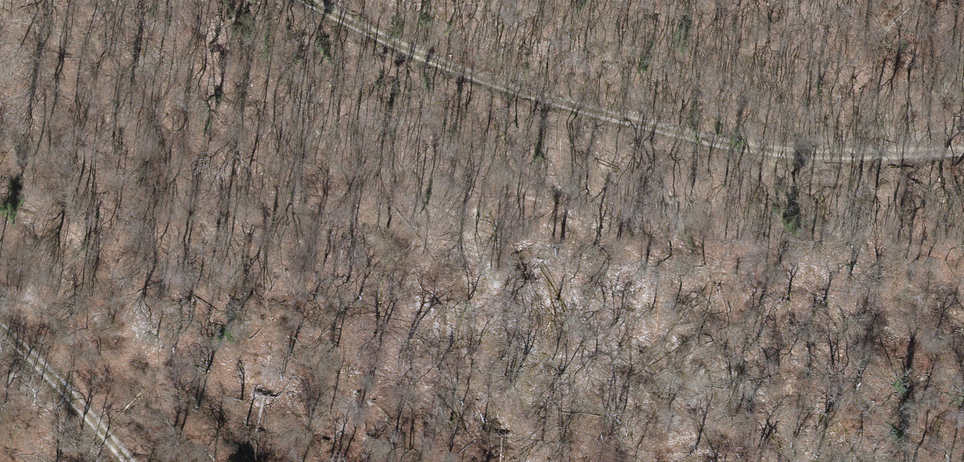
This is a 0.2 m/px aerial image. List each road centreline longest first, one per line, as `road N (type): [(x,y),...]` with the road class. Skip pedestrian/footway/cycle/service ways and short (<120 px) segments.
road 1 (track): [(963,147),(867,153),(715,137),(562,99),(389,34),(324,0)]
road 2 (track): [(122,461),(0,326)]

